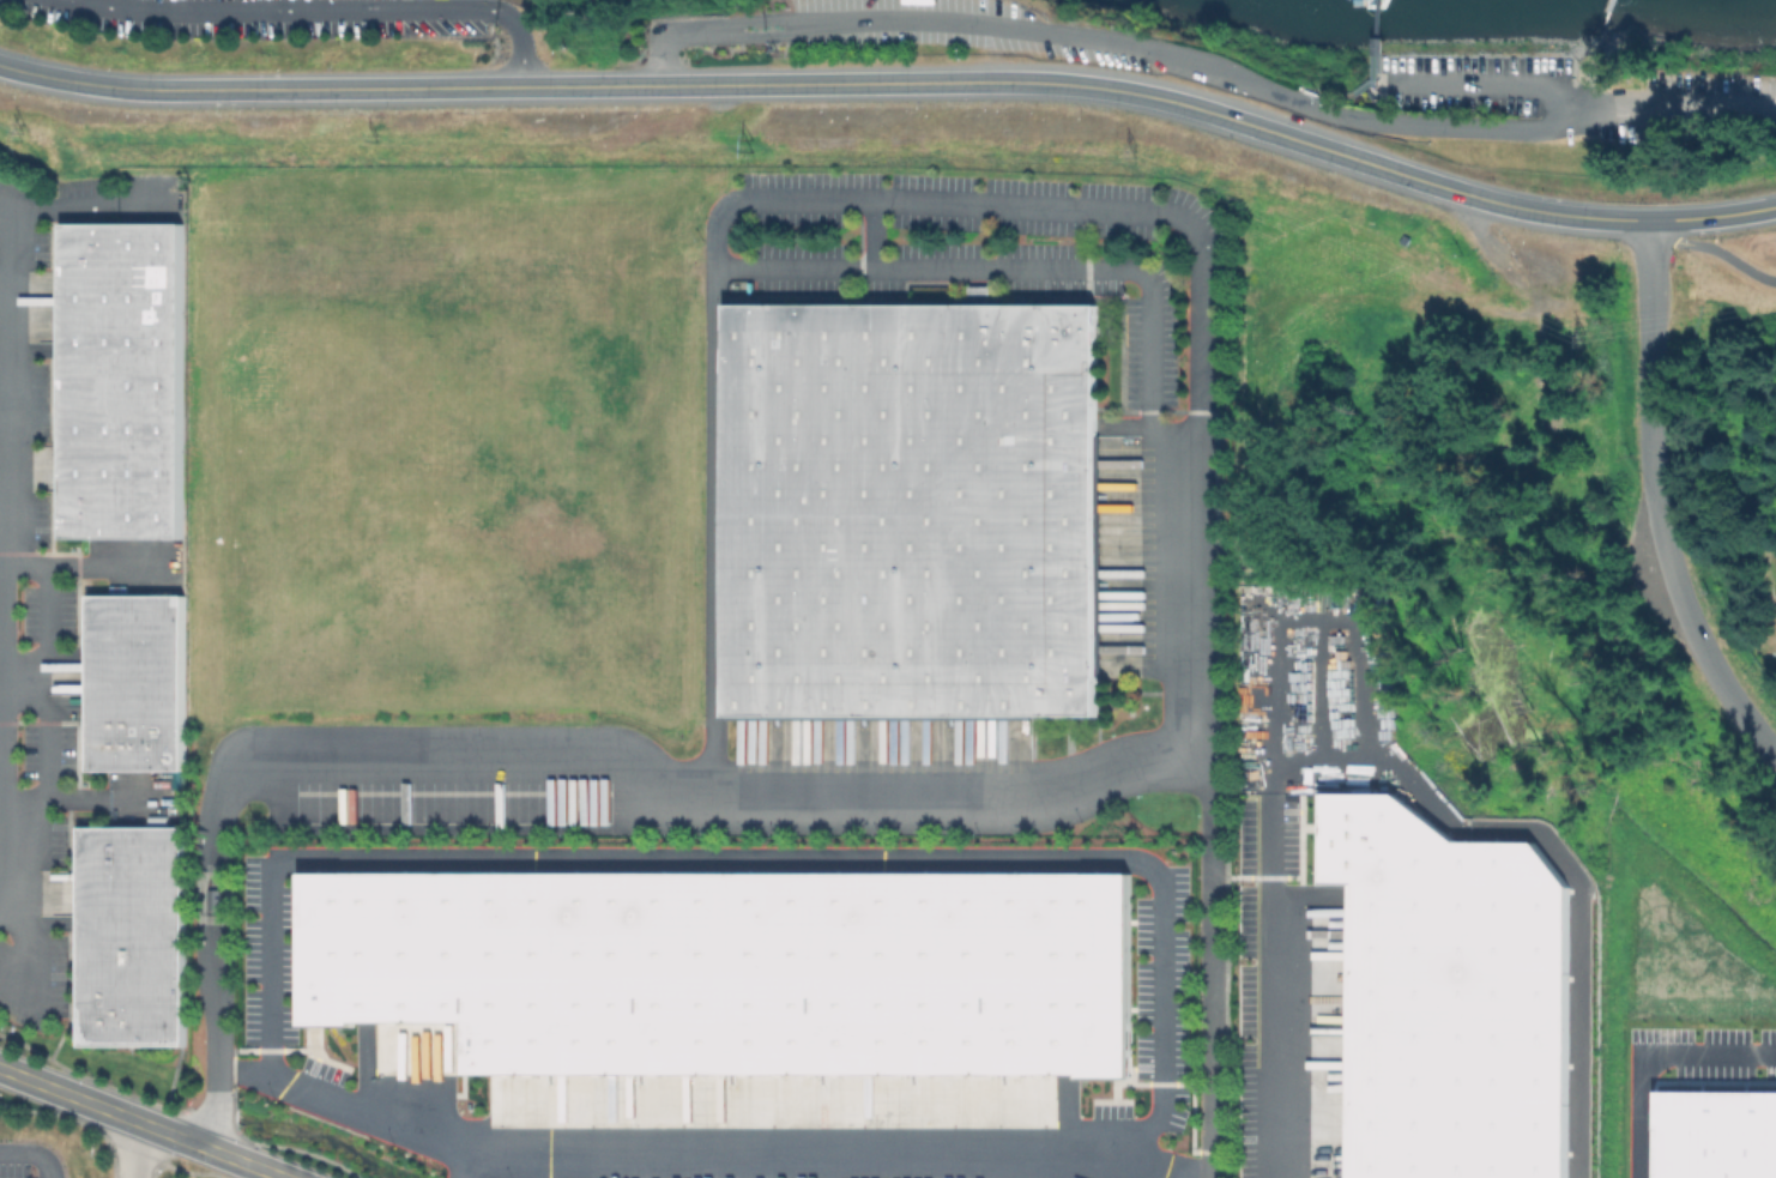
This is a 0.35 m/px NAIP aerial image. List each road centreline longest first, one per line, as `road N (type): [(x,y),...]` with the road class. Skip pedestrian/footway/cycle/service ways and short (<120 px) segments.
road 1 (secondary): [(0,65),(107,86),(204,90),(1043,81),(1178,103),(1532,211),(1649,221)]
road 2 (residential): [(1649,221),(1659,528),(1696,636),(1775,751)]
road 3 (tertiary): [(0,1069),(284,1177)]
road 4 (secondary): [(1649,221),(1775,207)]

